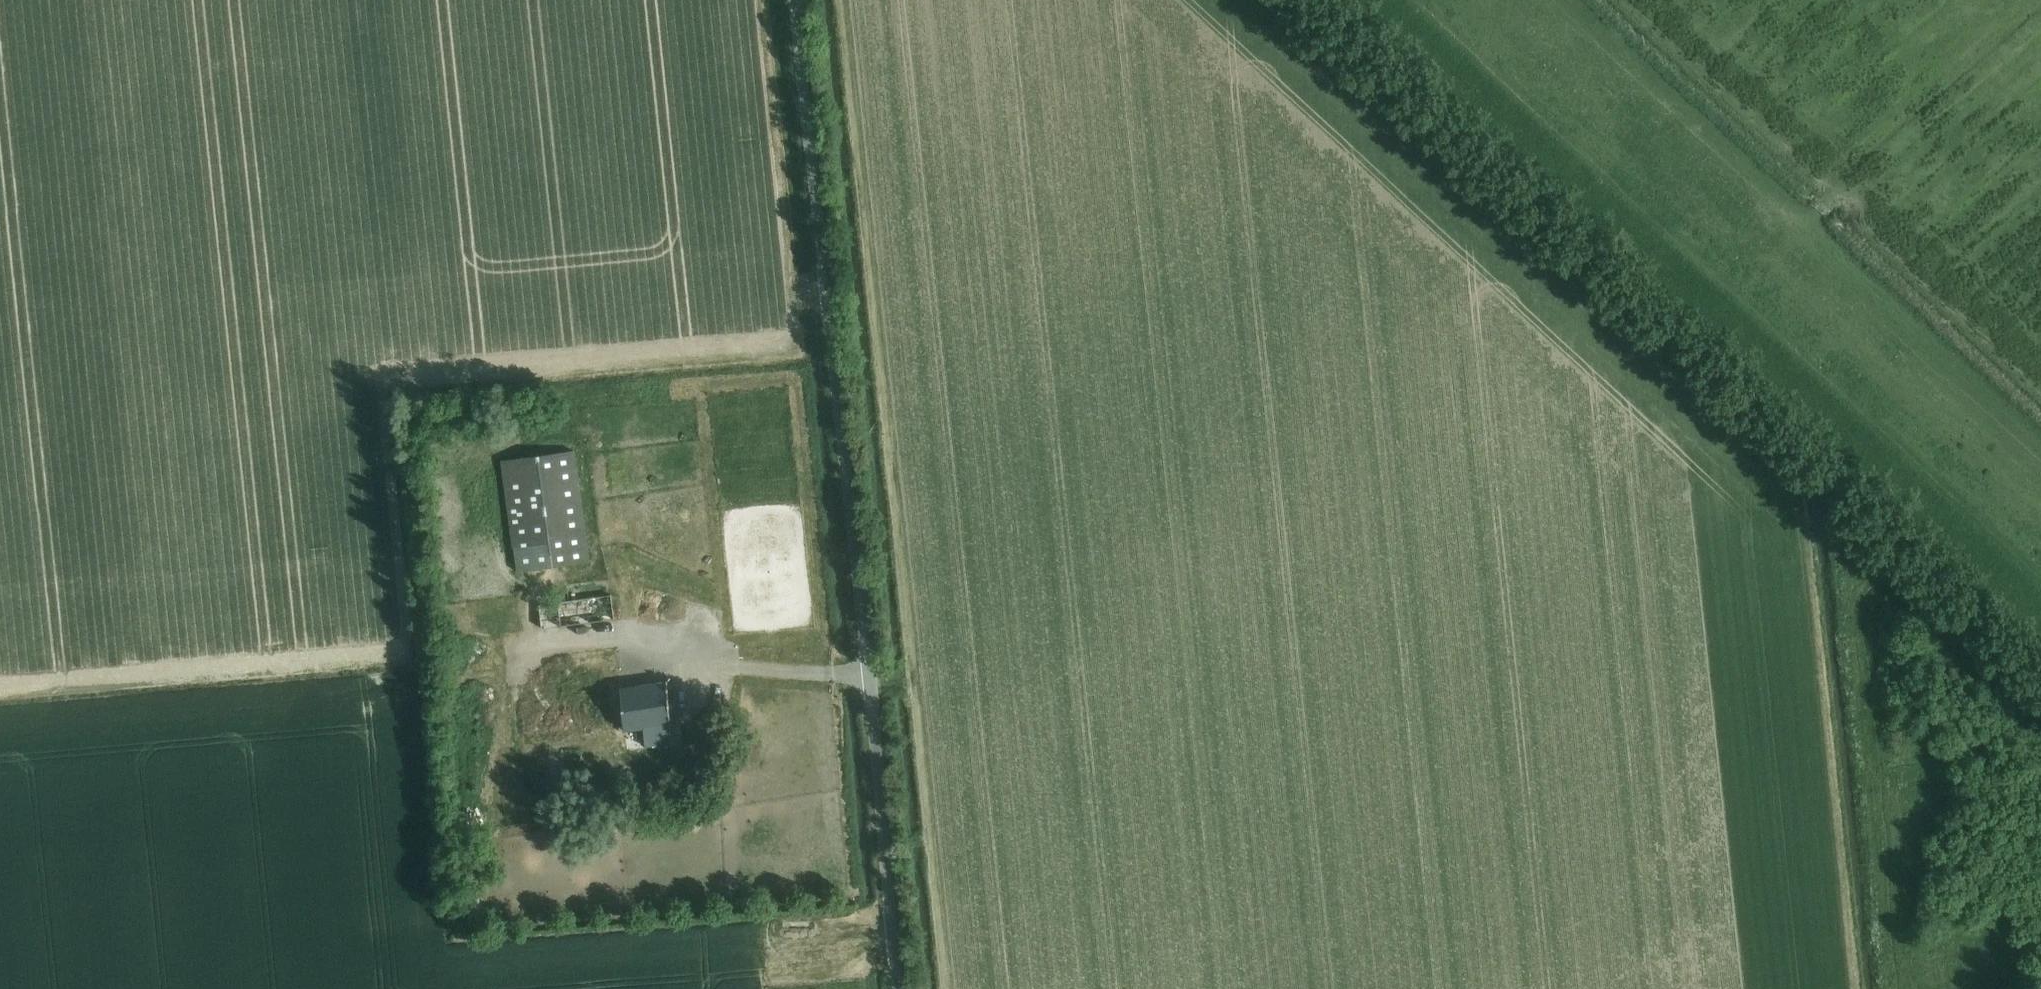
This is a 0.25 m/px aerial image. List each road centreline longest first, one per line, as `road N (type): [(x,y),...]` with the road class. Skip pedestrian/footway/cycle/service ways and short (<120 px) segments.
road 1 (unclassified): [(898,988),(792,0)]
road 2 (track): [(2040,560),(1421,0)]

